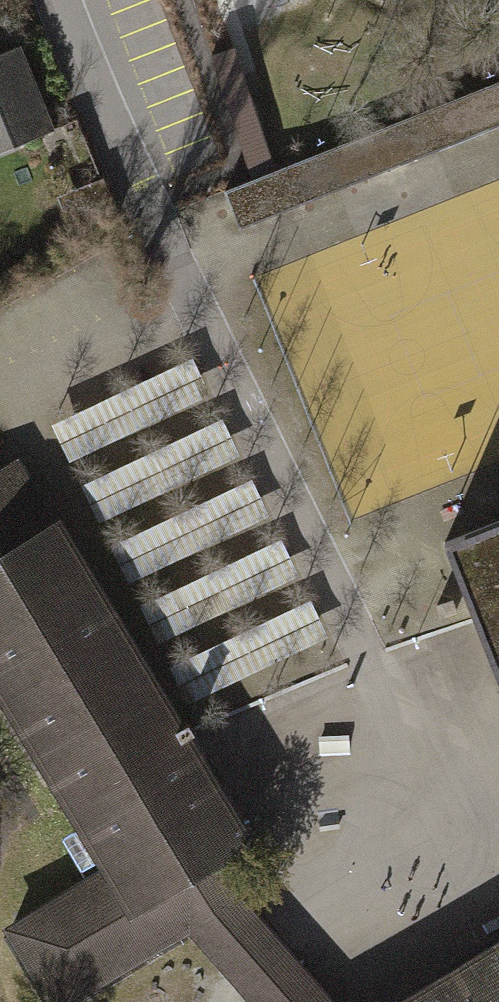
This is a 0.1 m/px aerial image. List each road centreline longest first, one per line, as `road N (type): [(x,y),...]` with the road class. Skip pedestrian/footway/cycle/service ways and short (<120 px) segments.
road 1 (residential): [(59,0),(357,648)]

